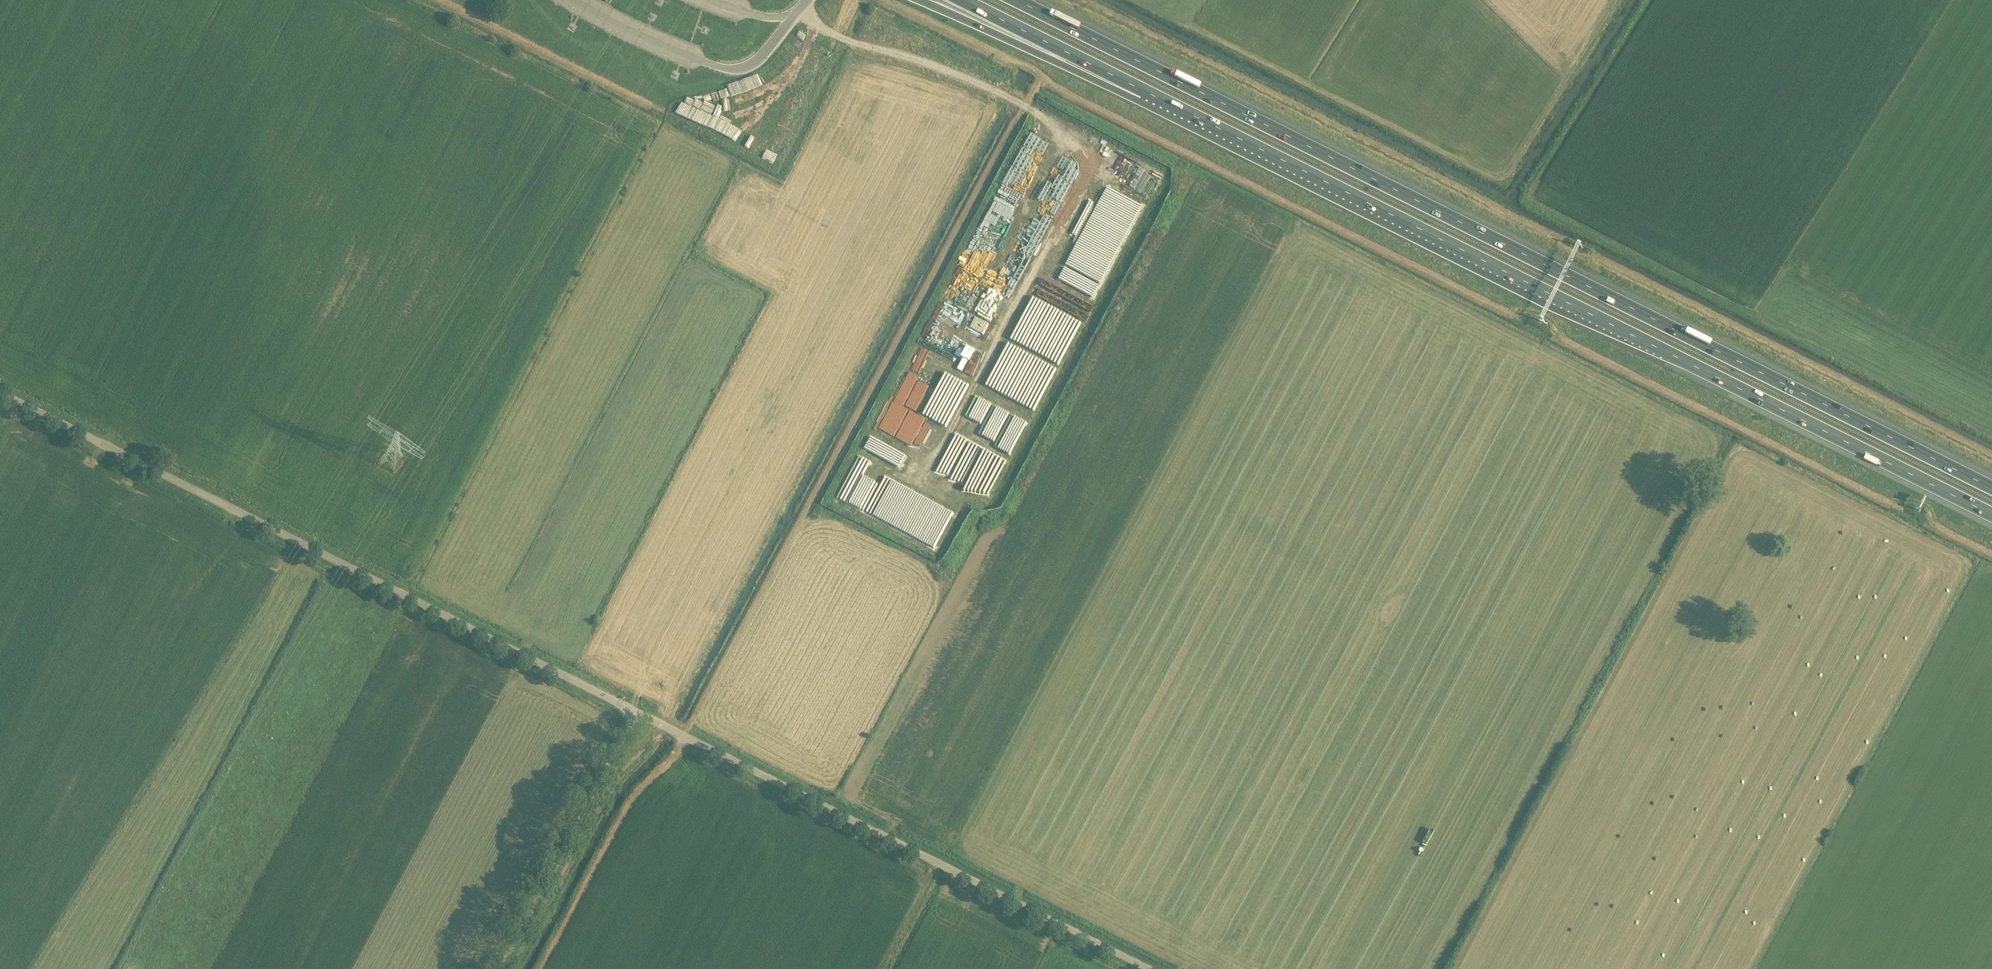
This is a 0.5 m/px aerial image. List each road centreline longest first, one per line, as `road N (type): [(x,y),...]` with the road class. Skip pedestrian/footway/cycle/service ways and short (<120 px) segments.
road 1 (motorway): [(310,814),(523,473),(615,367),(754,265),(919,202),(1081,181),(1137,182),(1257,201),(1359,236),(1683,385),(1739,389)]
road 2 (motorway): [(1991,488),(1015,0)]
road 3 (motorway): [(310,814),(336,791),(541,526),(777,282),(843,153),(854,110),(862,0)]
road 4 (motorway): [(1991,487),(1932,434),(1754,331),(1593,195),(1456,57),(1374,0)]
road 5 (motorway): [(869,0),(781,58),(694,153),(417,589)]
road 6 (unclassified): [(634,711),(0,393)]
road 7 (motorway): [(1148,93),(1739,389)]
road 8 (motorway): [(544,0),(573,142),(558,288),(537,357),(417,589)]
road 9 (unclassified): [(1148,968),(634,711)]
road 10 (motorway): [(417,589),(181,968)]
road 11 (unclassified): [(501,968),(634,711)]
road 12 (motorway): [(1739,389),(1991,516)]
road 13 (motorway): [(917,0),(1089,77),(1148,93)]
road 14 (motorway): [(961,0),(1148,93)]
road 15 (motorway): [(212,968),(310,814)]

